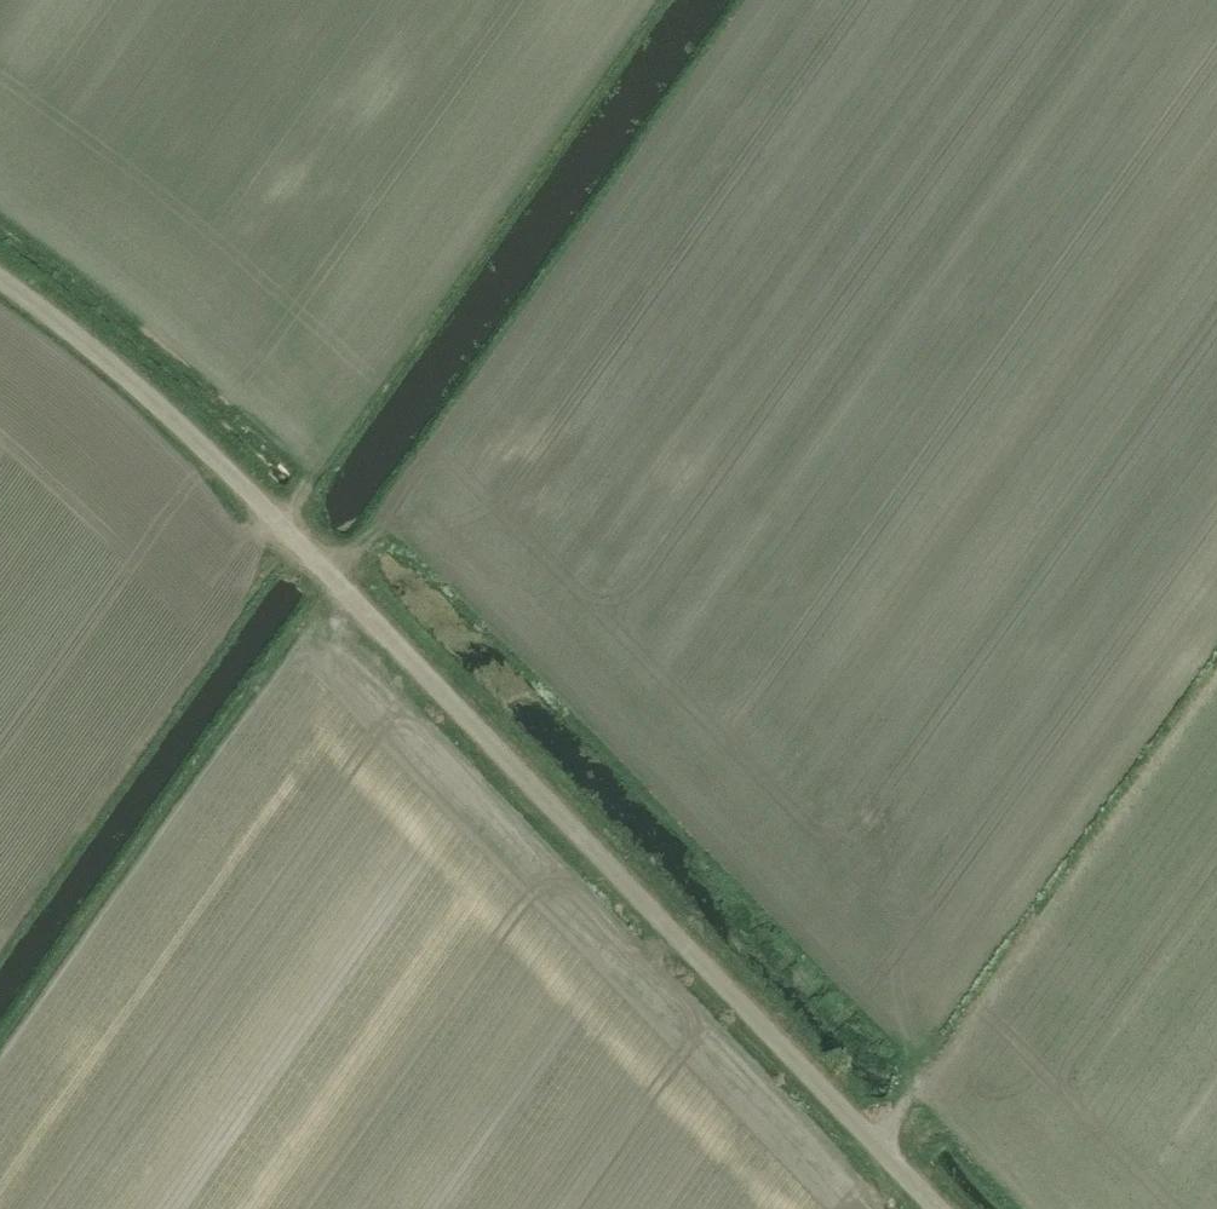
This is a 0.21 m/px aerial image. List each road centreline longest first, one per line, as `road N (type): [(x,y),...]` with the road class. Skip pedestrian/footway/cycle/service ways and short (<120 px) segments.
road 1 (unclassified): [(946,1208),(150,398),(0,280)]
road 2 (track): [(298,546),(0,959)]

